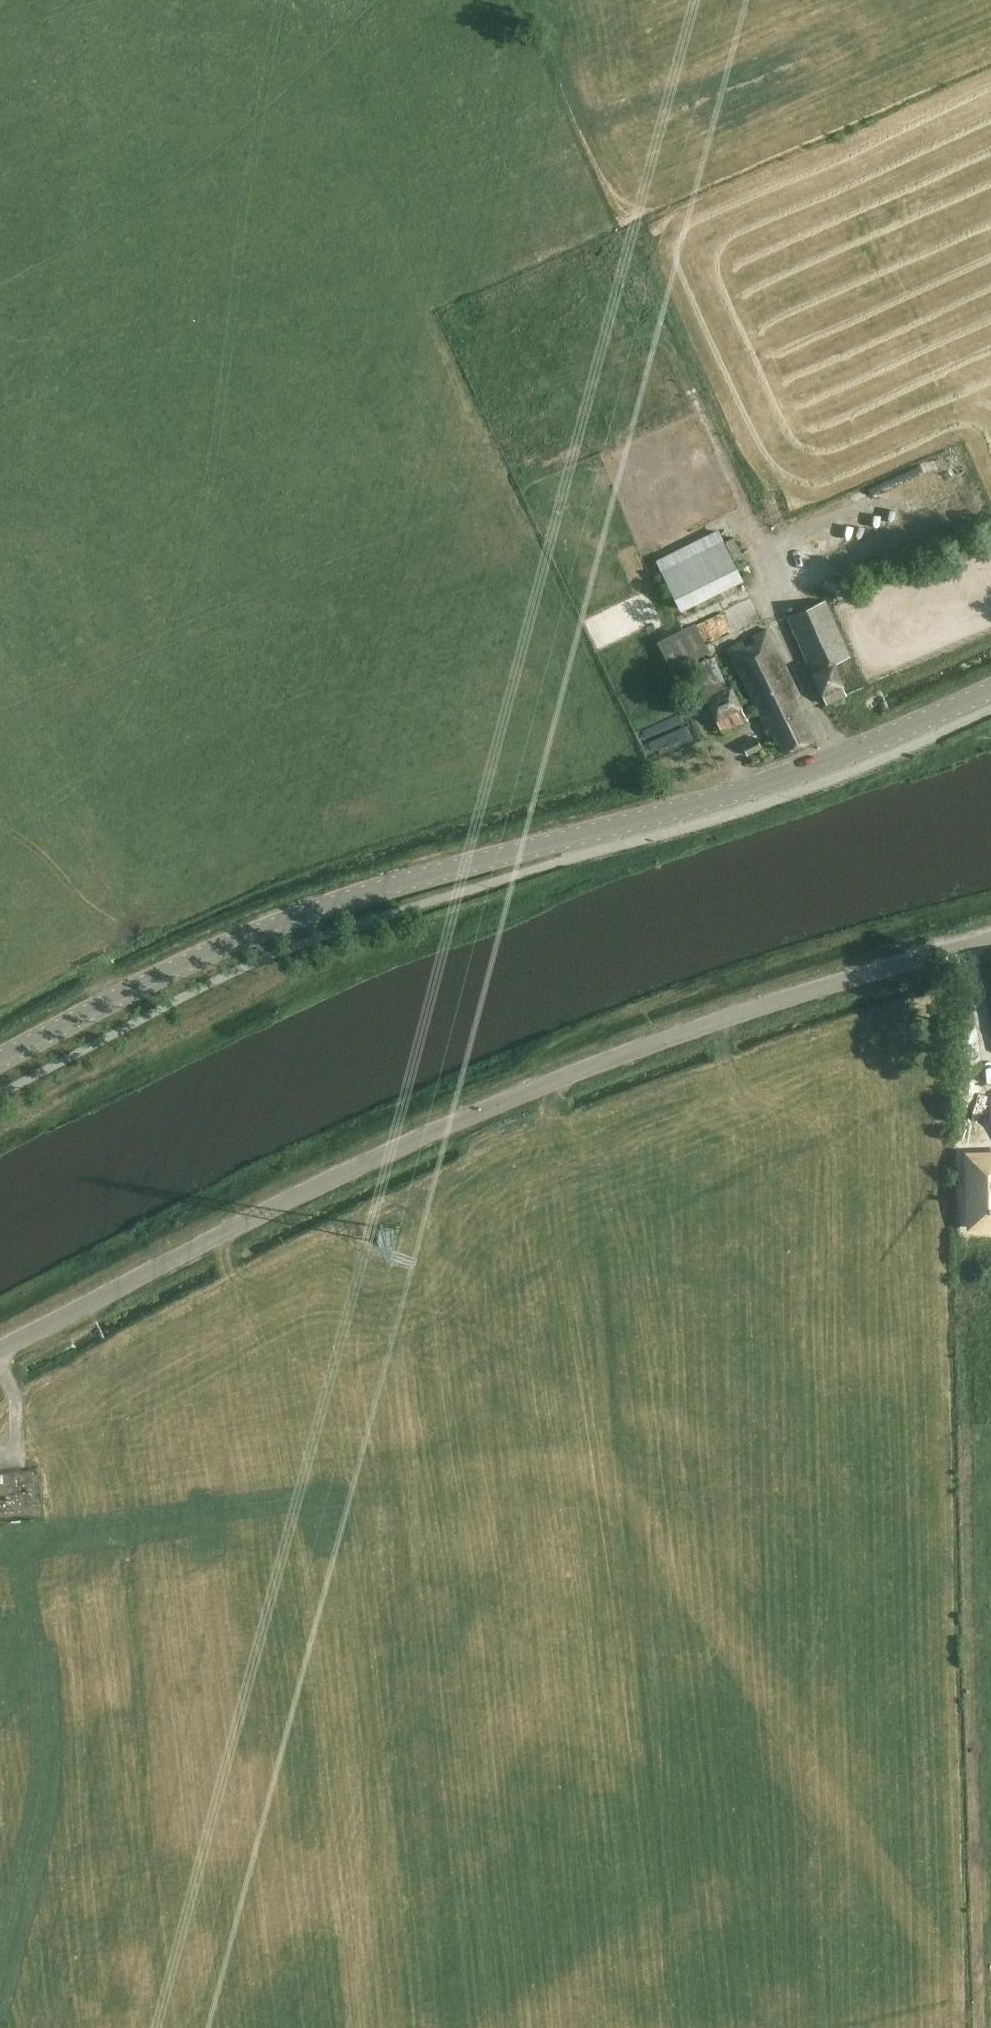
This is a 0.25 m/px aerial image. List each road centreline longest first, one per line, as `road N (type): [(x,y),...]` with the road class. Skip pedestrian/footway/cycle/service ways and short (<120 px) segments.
road 1 (unclassified): [(0,1350),(345,1172),(515,1097),(743,1012),(990,939)]
road 2 (tertiary): [(0,1059),(267,930),(416,877),(824,763),(990,691)]

